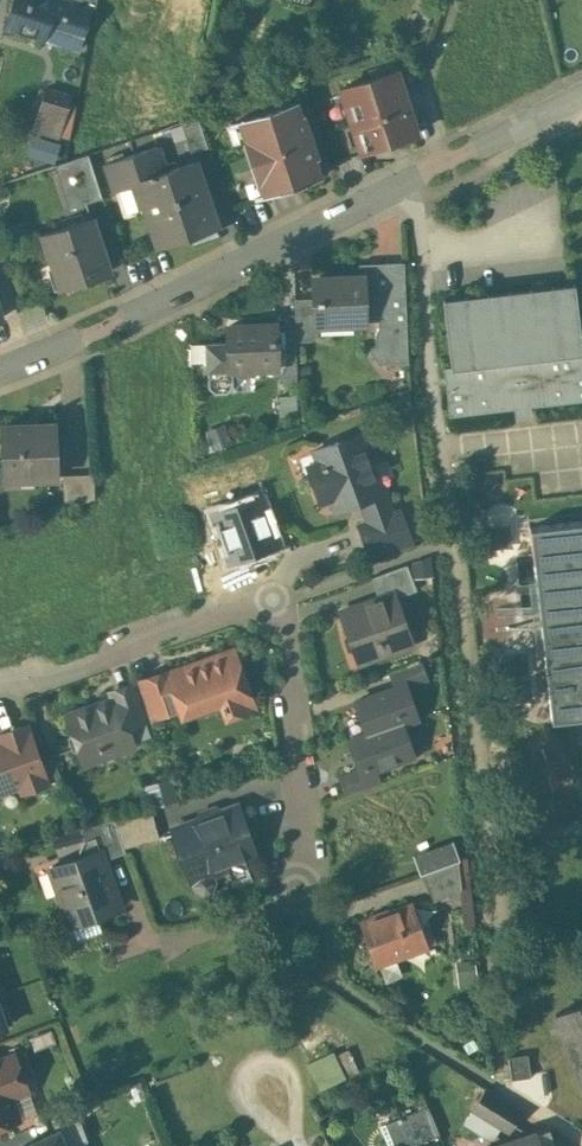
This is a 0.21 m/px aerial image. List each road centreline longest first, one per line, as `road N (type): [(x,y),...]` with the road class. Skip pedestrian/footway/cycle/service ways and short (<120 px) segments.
road 1 (residential): [(162,941),(241,927),(295,891),(302,797),(287,634),(273,600),(244,599),(0,685)]
road 2 (residential): [(581,98),(0,371)]

